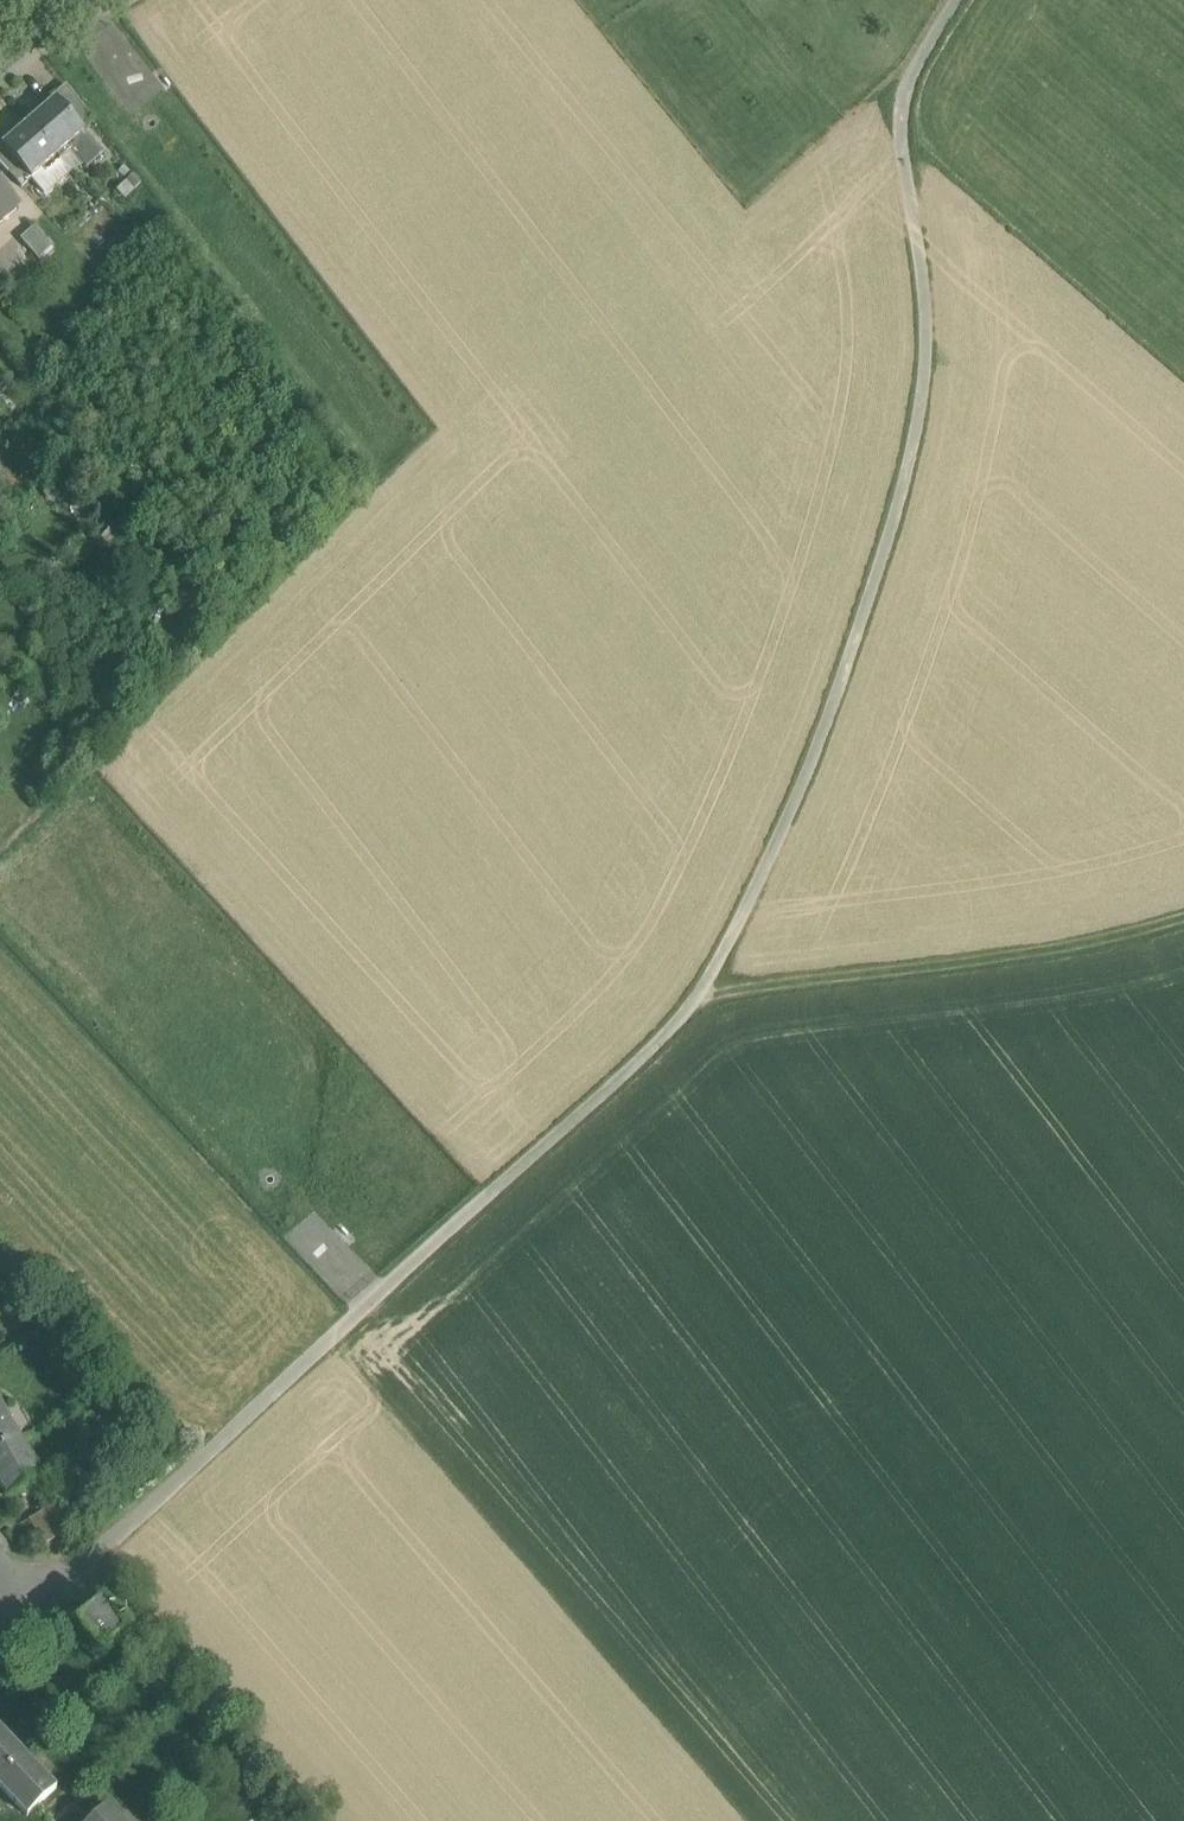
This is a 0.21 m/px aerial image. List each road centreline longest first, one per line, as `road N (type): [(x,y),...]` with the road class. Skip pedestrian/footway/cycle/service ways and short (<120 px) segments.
road 1 (track): [(14,1600),(75,1567),(703,997),(811,764),(910,453),(929,338),(901,121),(915,63),(953,0)]
road 2 (track): [(703,997),(749,998),(827,981),(986,966),(1183,917)]

